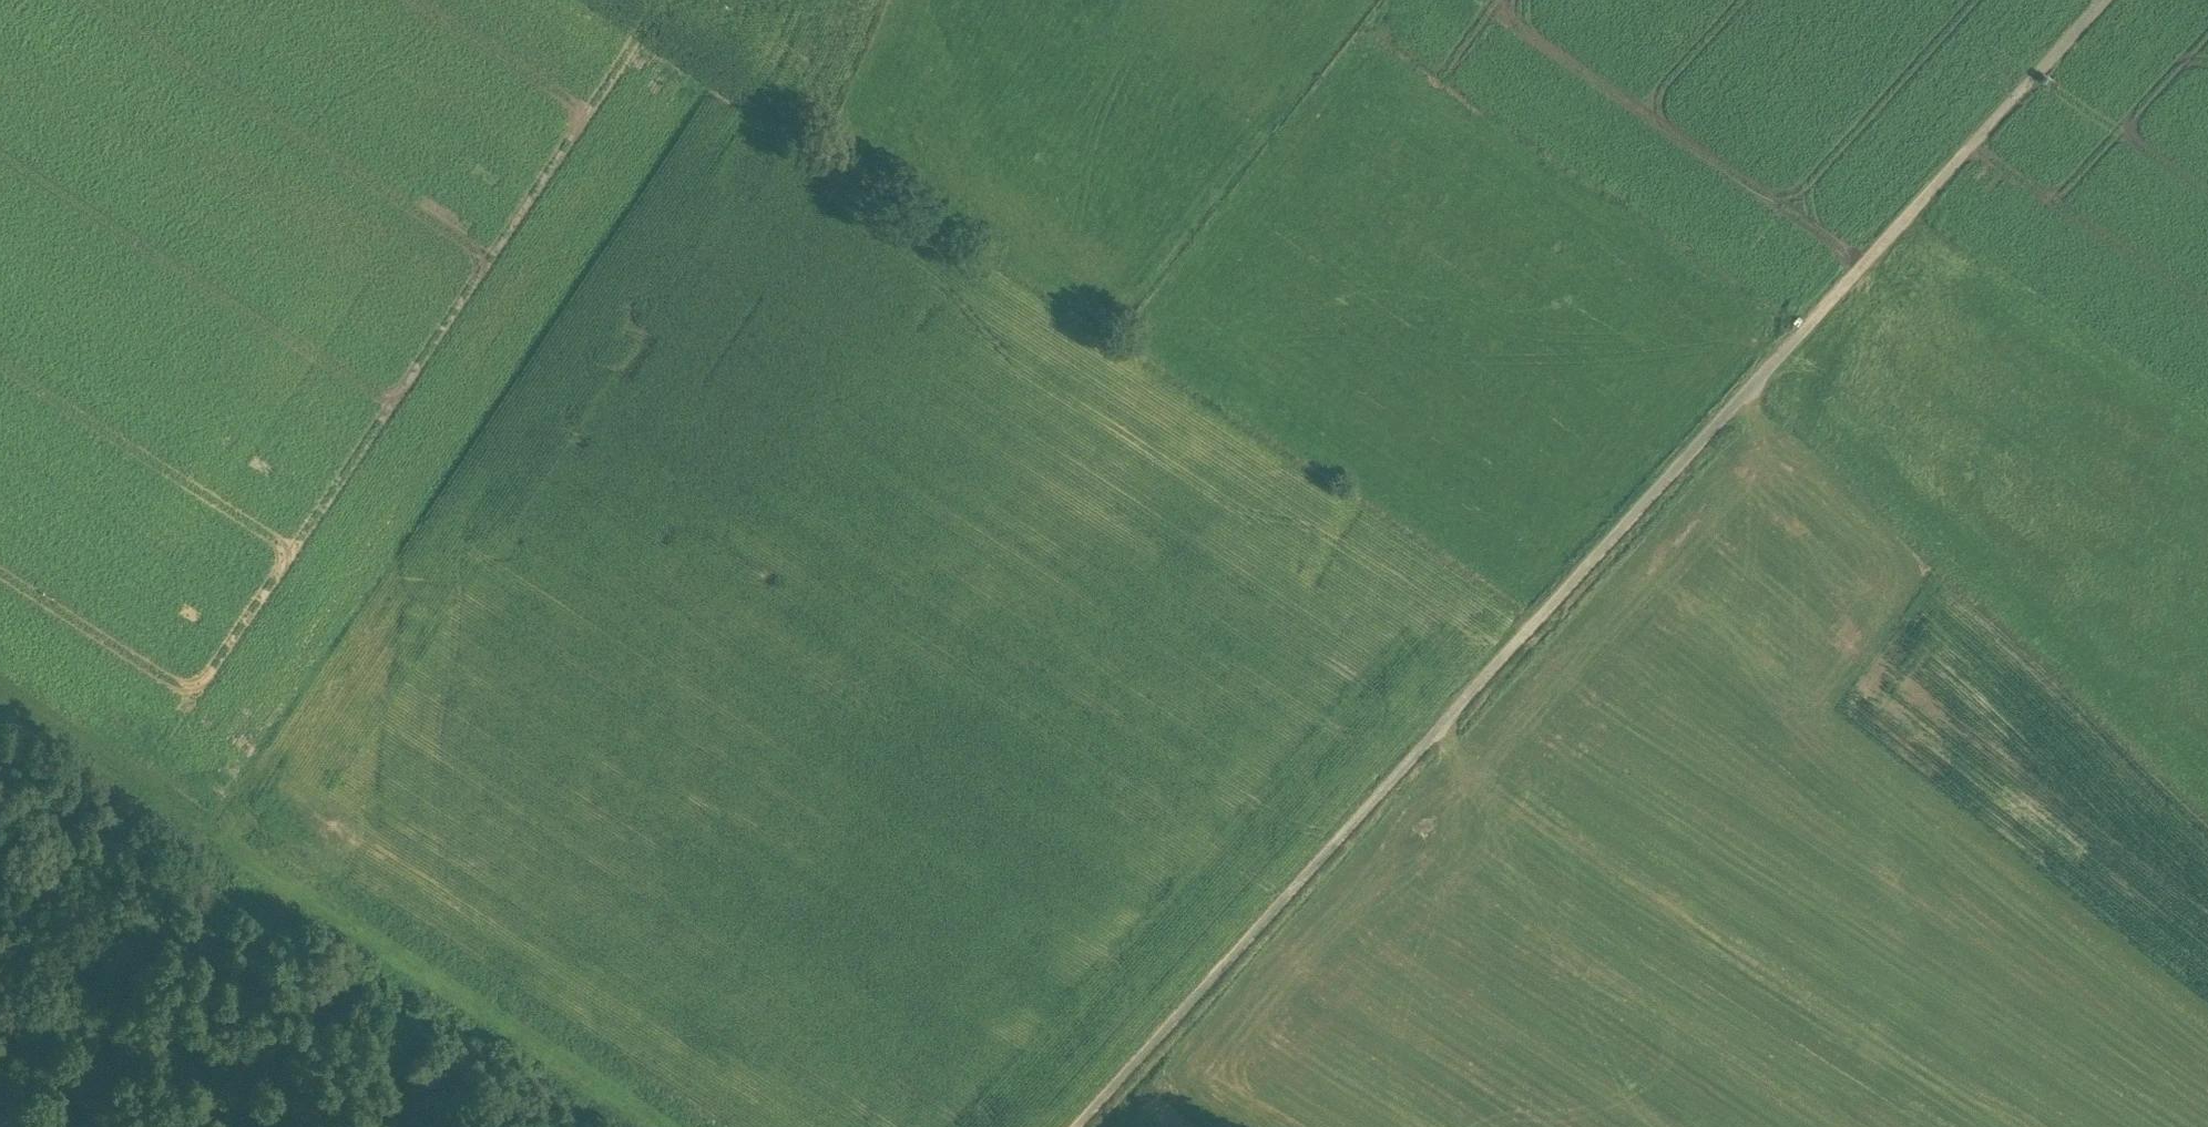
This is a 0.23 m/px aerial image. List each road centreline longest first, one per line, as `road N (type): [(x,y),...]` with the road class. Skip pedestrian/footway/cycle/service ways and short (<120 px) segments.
road 1 (track): [(1082,1126),(2105,0)]

